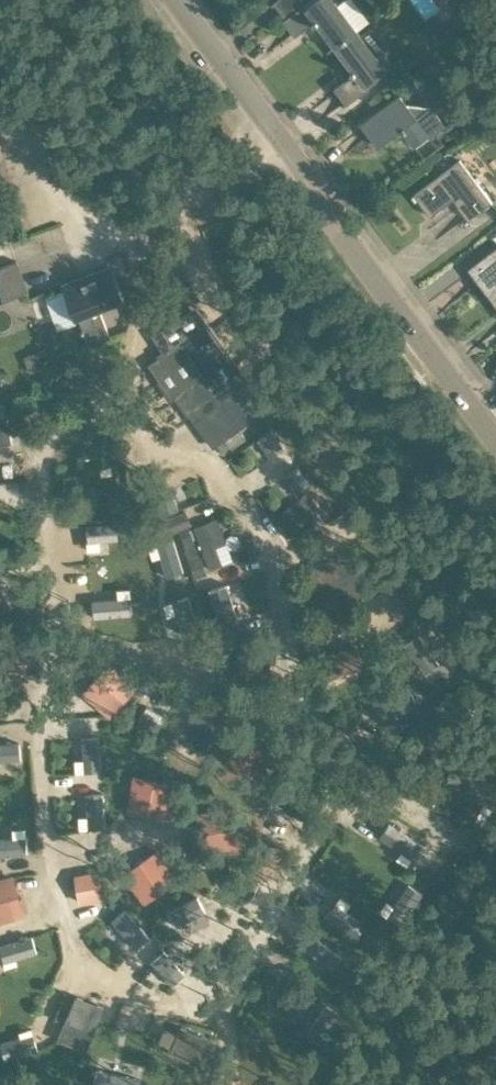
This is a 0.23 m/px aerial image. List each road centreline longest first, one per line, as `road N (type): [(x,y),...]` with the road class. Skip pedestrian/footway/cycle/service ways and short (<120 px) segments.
road 1 (tertiary): [(495,435),(171,0)]

